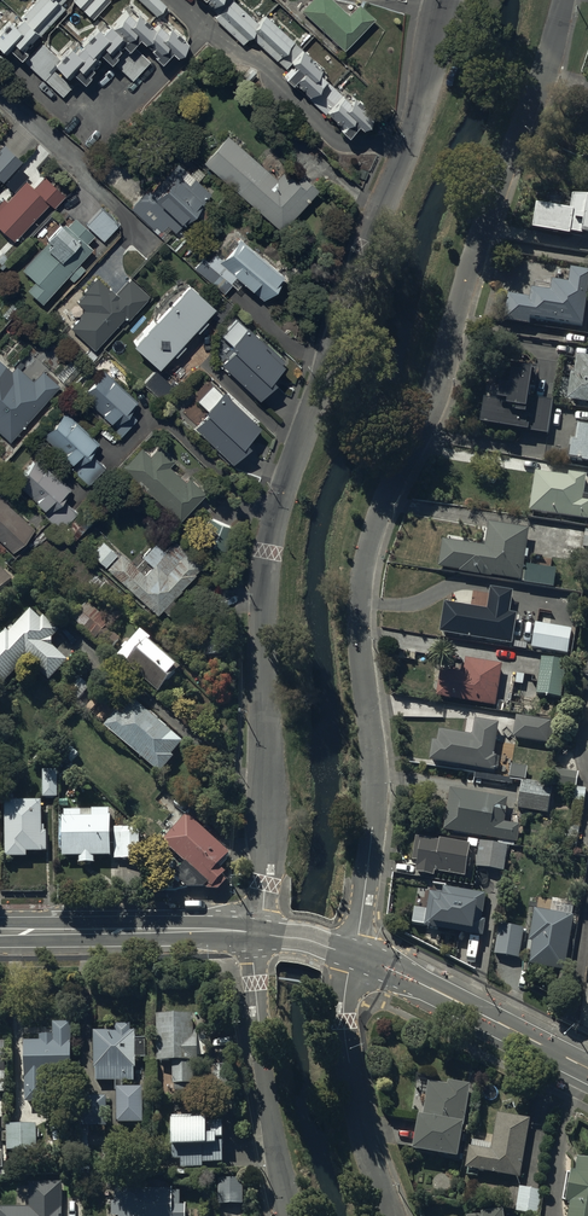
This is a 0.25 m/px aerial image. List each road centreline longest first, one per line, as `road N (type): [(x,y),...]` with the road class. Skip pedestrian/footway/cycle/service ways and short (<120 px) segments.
road 1 (unclassified): [(566,0),(435,394),(366,554),(358,620),(375,781),(354,956)]
road 2 (unclassified): [(445,0),(415,136),(365,251),(268,552),(262,614),(267,837),(258,934)]
road 3 (unclassified): [(258,934),(254,963),(277,1167),(291,1215)]
road 4 (unclassified): [(354,956),(344,1021),(356,1095),(392,1215)]
road 5 (tertiary): [(587,1069),(354,956)]
road 6 (tertiary): [(258,934),(0,932)]

